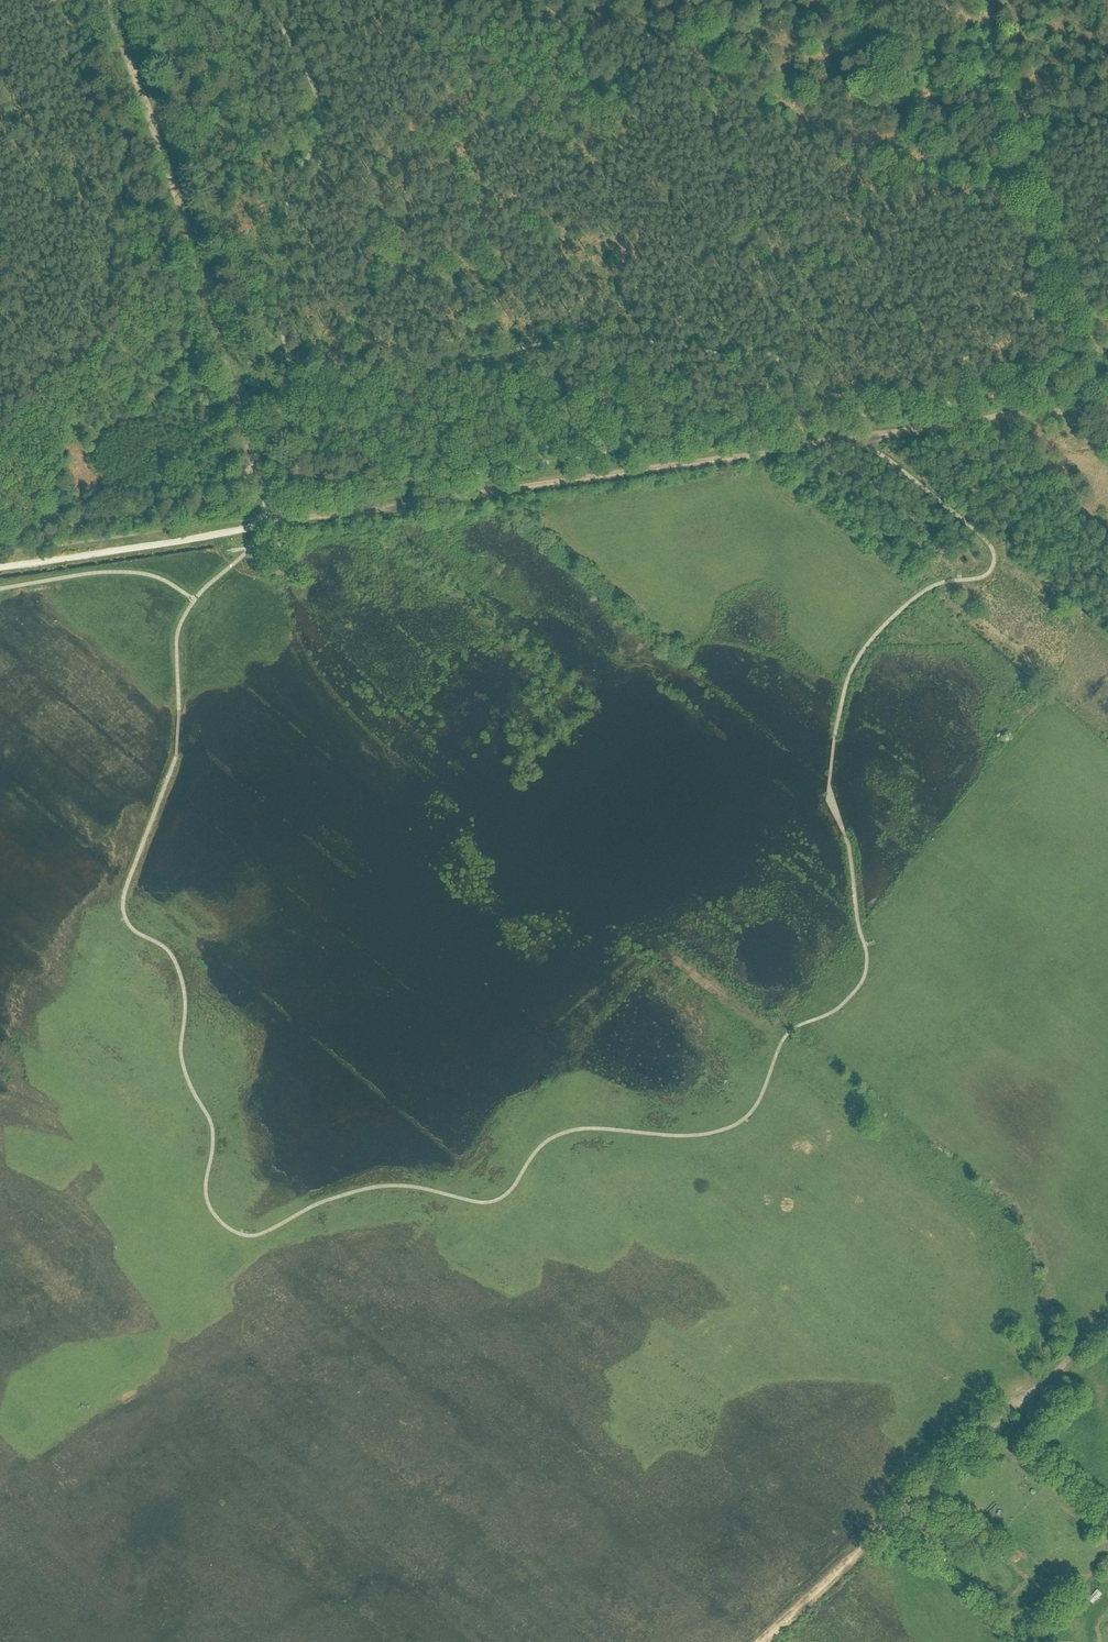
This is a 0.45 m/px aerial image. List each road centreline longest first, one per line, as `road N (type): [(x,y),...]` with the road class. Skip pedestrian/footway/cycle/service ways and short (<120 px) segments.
road 1 (track): [(271,524),(1088,407)]
road 2 (track): [(761,1641),(1107,1321)]
road 3 (track): [(999,59),(1080,385)]
road 4 (track): [(0,567),(271,524)]

